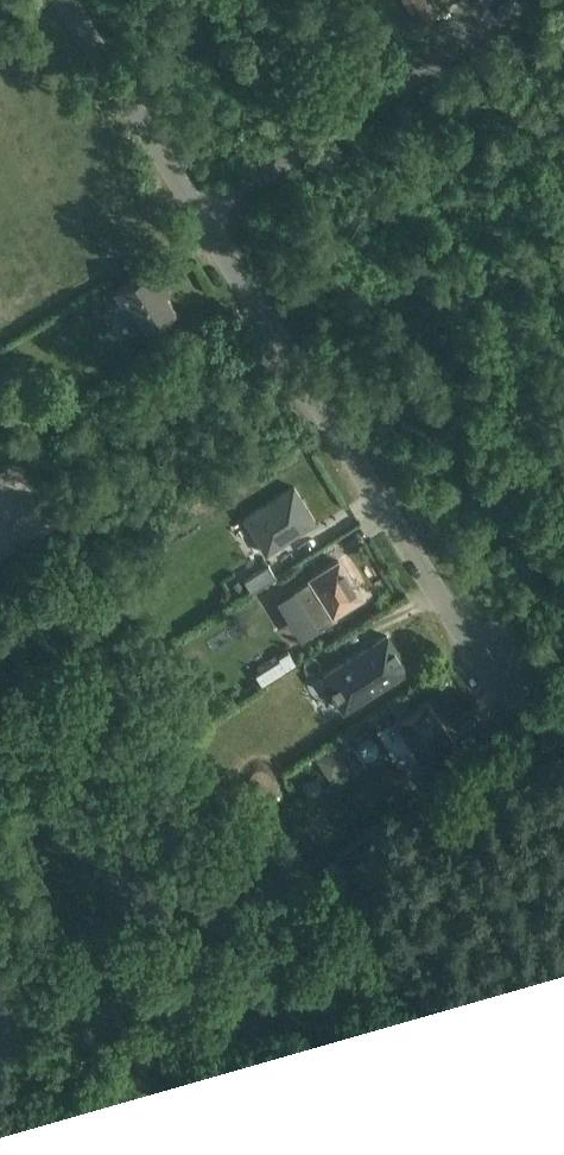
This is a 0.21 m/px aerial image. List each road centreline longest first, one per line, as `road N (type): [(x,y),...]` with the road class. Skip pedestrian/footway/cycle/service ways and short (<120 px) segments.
road 1 (residential): [(491,673),(65,0)]

